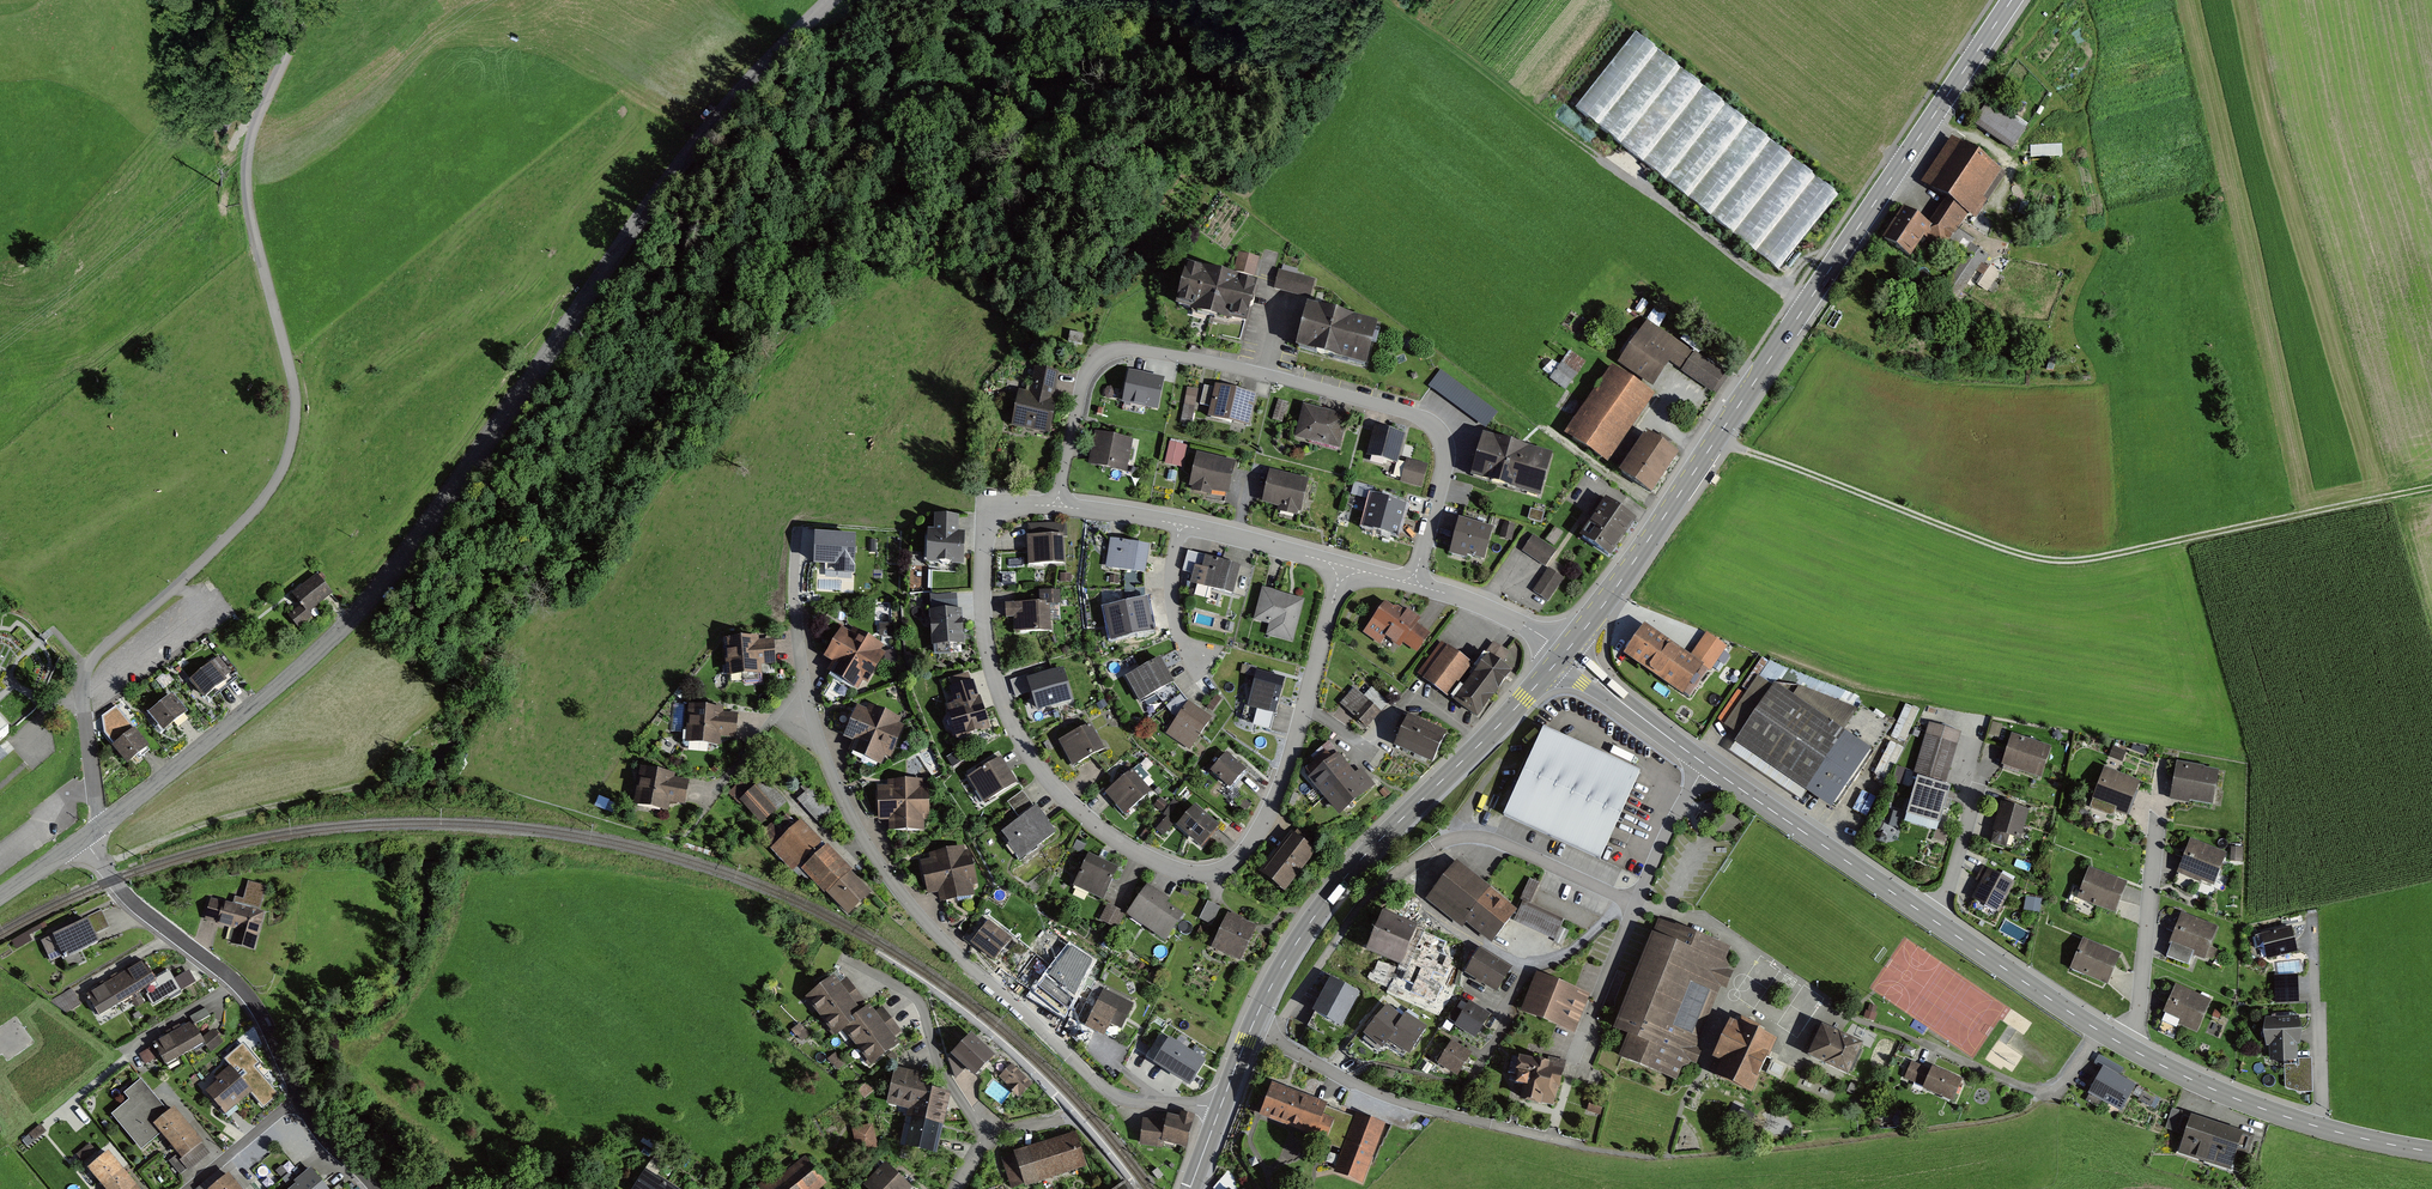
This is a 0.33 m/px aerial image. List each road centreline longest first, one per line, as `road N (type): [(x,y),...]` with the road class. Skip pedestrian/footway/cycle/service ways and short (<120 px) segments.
road 1 (tertiary): [(830,0),(669,177),(475,462),(366,603),(323,649),(93,832)]
road 2 (residential): [(93,832),(87,665),(226,540),(275,485),(292,444),(296,404),(245,171),(277,72),(316,0)]
road 3 (residential): [(1342,571),(1306,707),(1257,835),(1224,870),(1178,871),(1110,837),(1062,796),(1021,741),(997,687),(981,598),(987,523),(1002,507),(1058,503)]
road 4 (tertiary): [(2431,1152),(2313,1125),(2222,1094),(2127,1046),(1706,765)]
road 5 (secondary): [(2011,0),(1564,654)]
road 6 (residential): [(1219,1110),(1126,1099),(1101,1086),(938,934),(875,858),(836,788),(805,686),(795,605),(799,525)]
road 7 (track): [(2431,488),(2054,563),(1718,436)]
road 8 (residential): [(1413,580),(1445,459),(1437,429),(1421,417),(1267,374),(1131,349),(1099,357),(1083,383),(1058,503)]
road 9 (secondary): [(1564,654),(1328,898),(1250,1030)]
road 10 (residential): [(375,1188),(318,1131),(260,1013),(234,980),(125,894),(89,847),(93,832)]
road 11 (residential): [(1250,1030),(1401,1104),(1550,1139)]
road 12 (residential): [(1706,765),(1665,841),(1578,1056)]
road 13 (track): [(398,784),(238,813),(101,863)]
road 14 (residential): [(957,1188),(986,1138),(942,1073),(924,1011),(914,996),(842,958)]
road 15 (track): [(1598,156),(1804,307)]
road 16 (tertiary): [(1706,765),(1564,654)]
road 17 (residential): [(1564,654),(1495,611),(1413,580)]
road 18 (residential): [(1180,527),(1342,571)]
road 19 (residential): [(1202,678),(1172,599),(1180,527)]
road 20 (track): [(1984,221),(2008,179),(2007,161),(1997,148),(1932,118)]
road 21 (residential): [(1058,503),(1180,527)]

